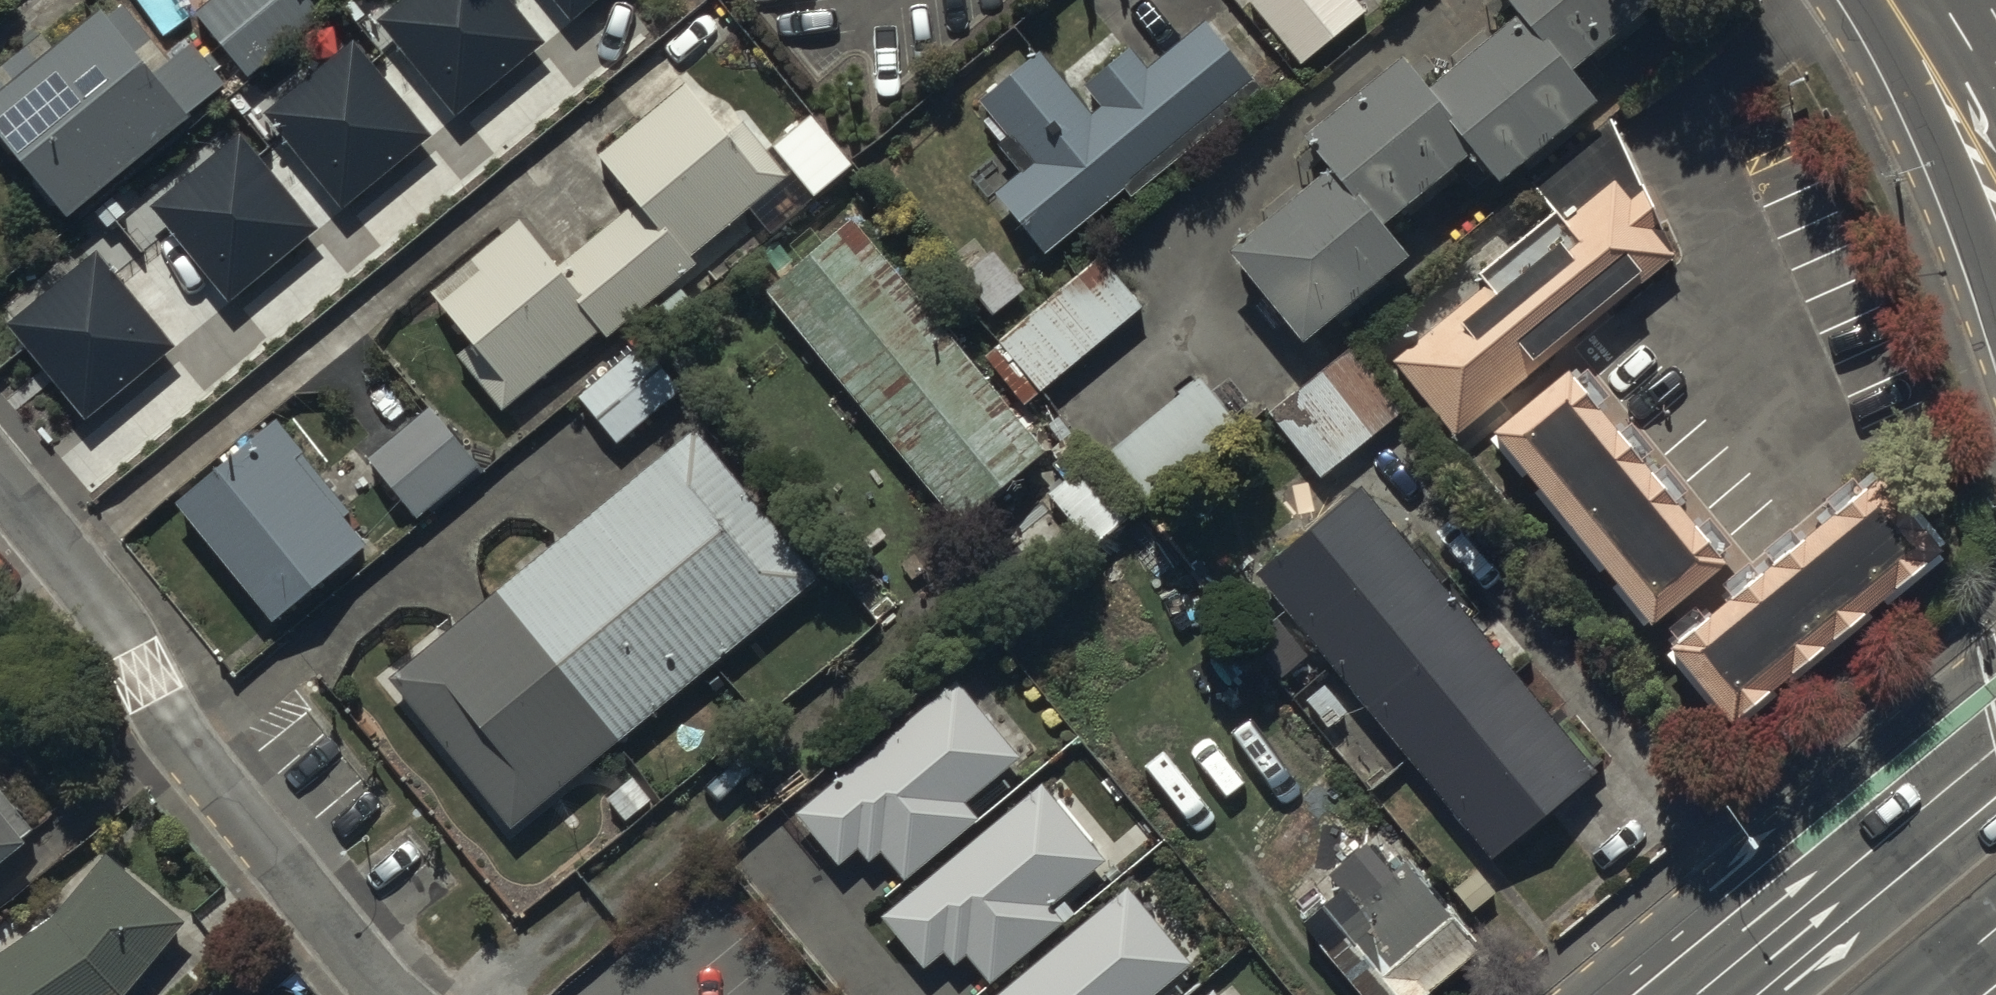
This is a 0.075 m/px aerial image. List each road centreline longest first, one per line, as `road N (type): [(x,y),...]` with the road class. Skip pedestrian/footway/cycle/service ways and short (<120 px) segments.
road 1 (residential): [(389,994),(183,747),(109,612),(0,478)]
road 2 (secondary): [(1727,994),(1995,774)]
road 3 (secondary): [(1995,300),(1946,149),(1861,0)]

